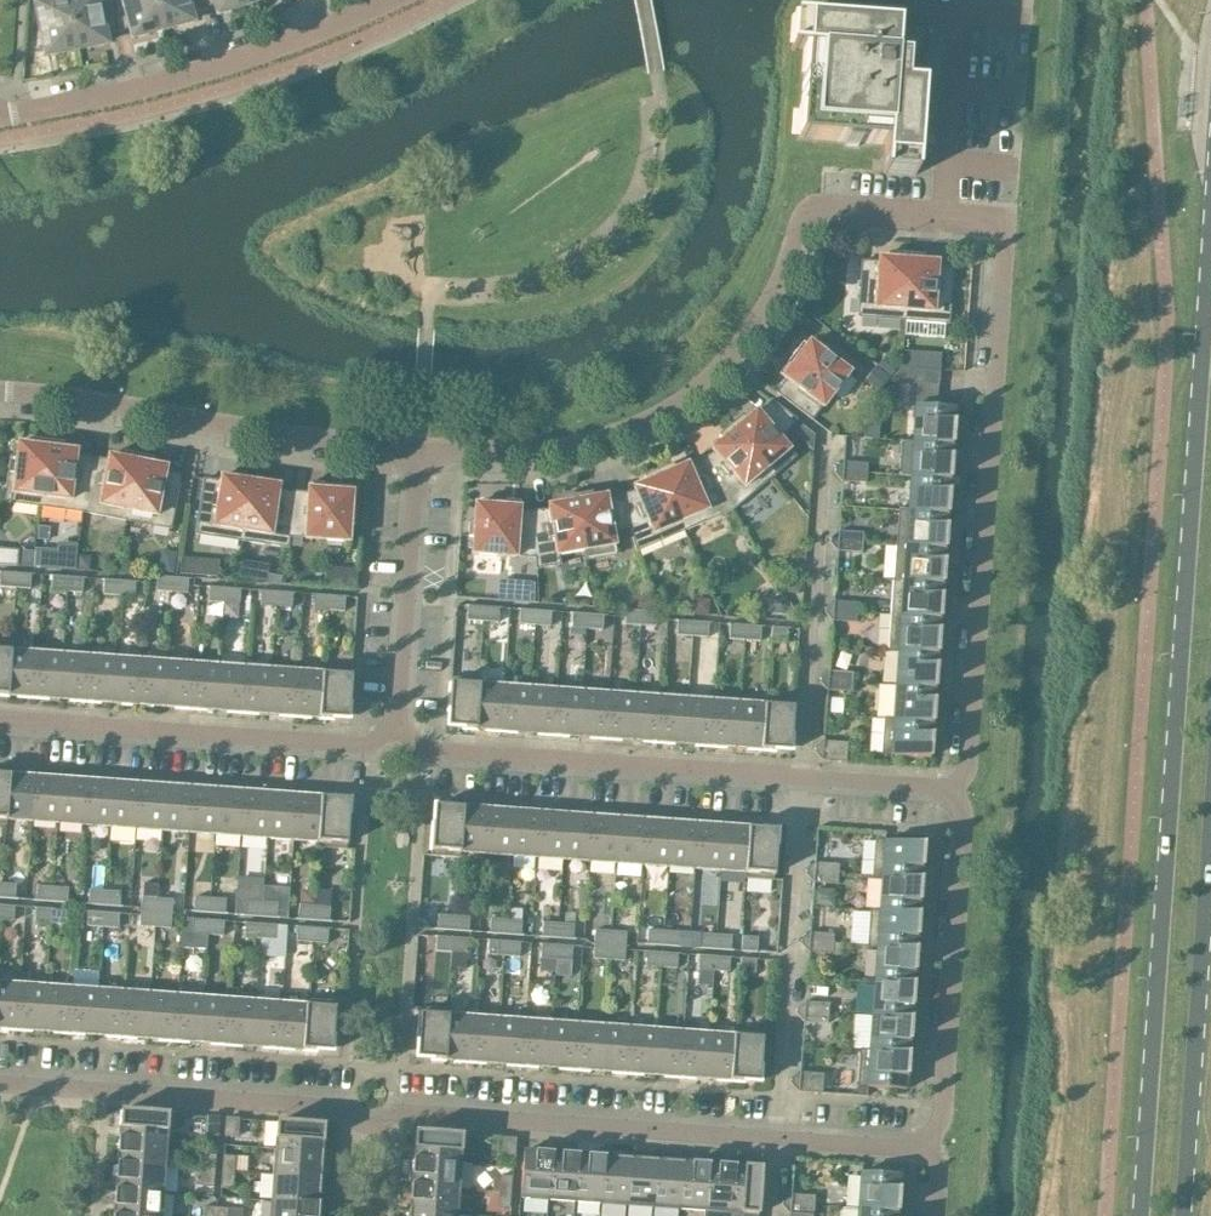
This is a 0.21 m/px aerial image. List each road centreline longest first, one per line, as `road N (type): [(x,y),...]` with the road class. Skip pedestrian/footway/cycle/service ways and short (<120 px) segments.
road 1 (secondary): [(1210,218),(1143,1215)]
road 2 (residential): [(931,1147),(399,1112),(372,1125),(343,1108),(0,1080)]
road 3 (residential): [(417,451),(541,445),(634,425),(707,378),(765,316),(818,206),(942,215)]
road 4 (residential): [(958,791),(967,765),(1007,220)]
road 5 (residential): [(958,791),(427,749),(398,728)]
road 6 (residential): [(0,391),(417,451)]
road 7 (residential): [(0,117),(182,78),(315,34),(388,0)]
road 8 (residential): [(398,728),(368,748),(0,721)]
road 9 (secondary): [(1183,1215),(1210,820)]
road 10 (residential): [(931,1147),(941,1118),(958,791)]
road 11 (residential): [(398,728),(417,451)]
road 12 (residential): [(942,215),(961,14)]

